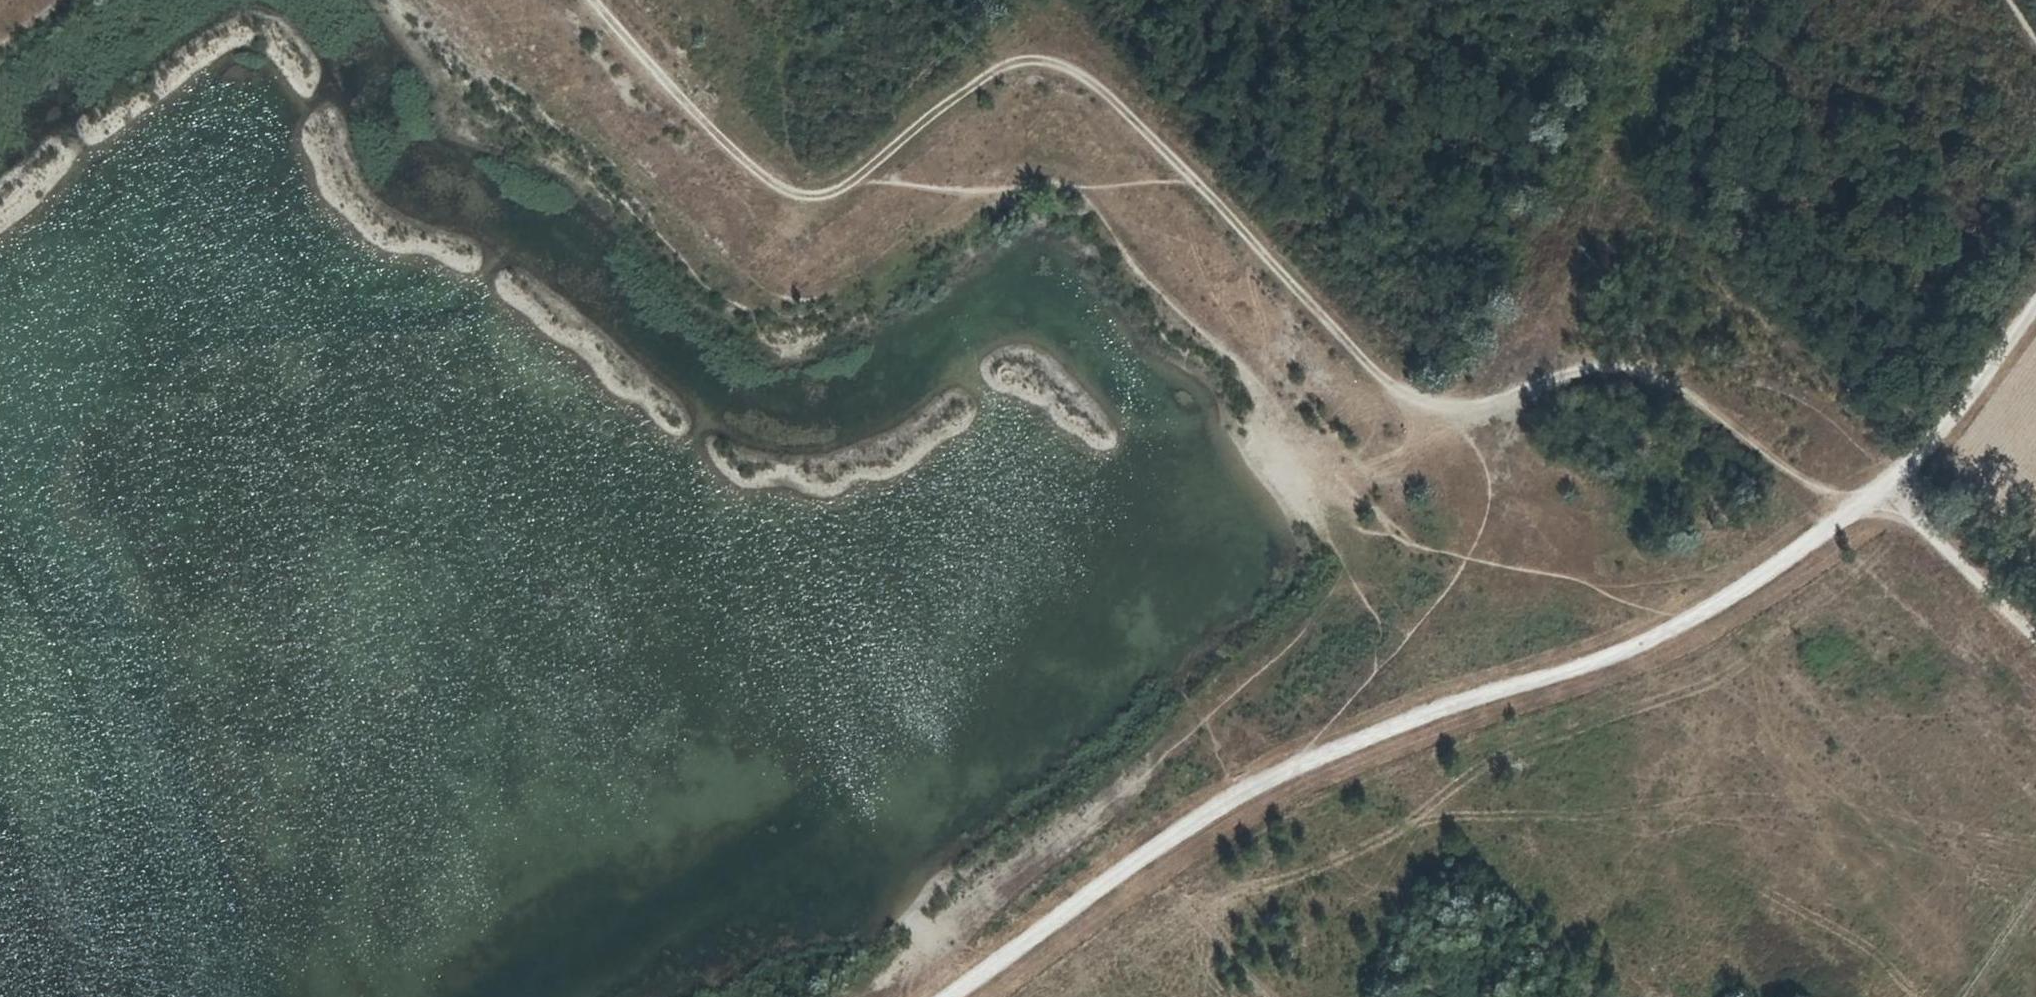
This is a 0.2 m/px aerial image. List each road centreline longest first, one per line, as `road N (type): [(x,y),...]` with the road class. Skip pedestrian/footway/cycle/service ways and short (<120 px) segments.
road 1 (track): [(1886,488),(2035,631)]
road 2 (track): [(2035,565),(1945,470),(1945,422)]
road 3 (track): [(1945,422),(2035,302)]

